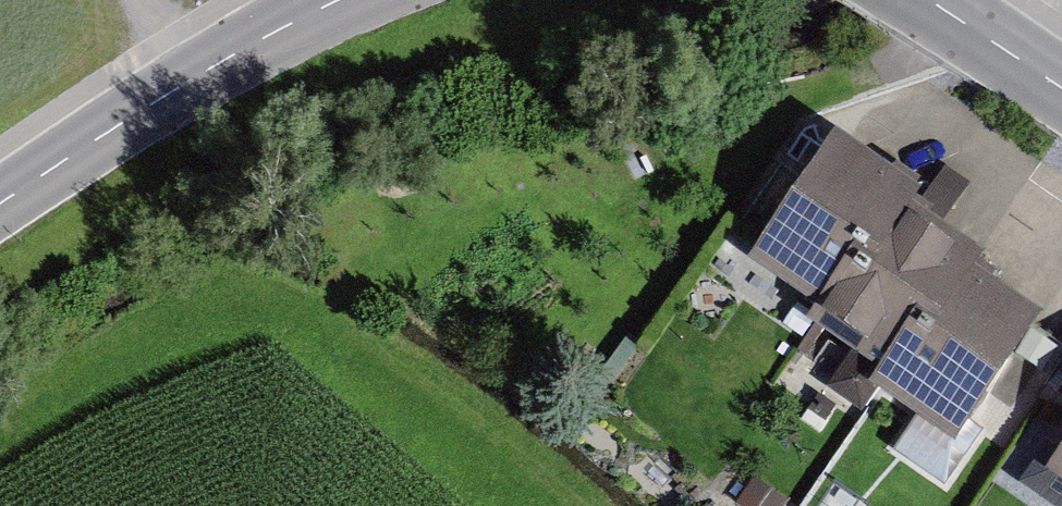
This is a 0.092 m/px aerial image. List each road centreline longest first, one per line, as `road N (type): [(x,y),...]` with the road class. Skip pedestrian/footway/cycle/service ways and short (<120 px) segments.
road 1 (tertiary): [(338,0),(194,77),(0,202)]
road 2 (tertiary): [(1061,89),(930,0)]

